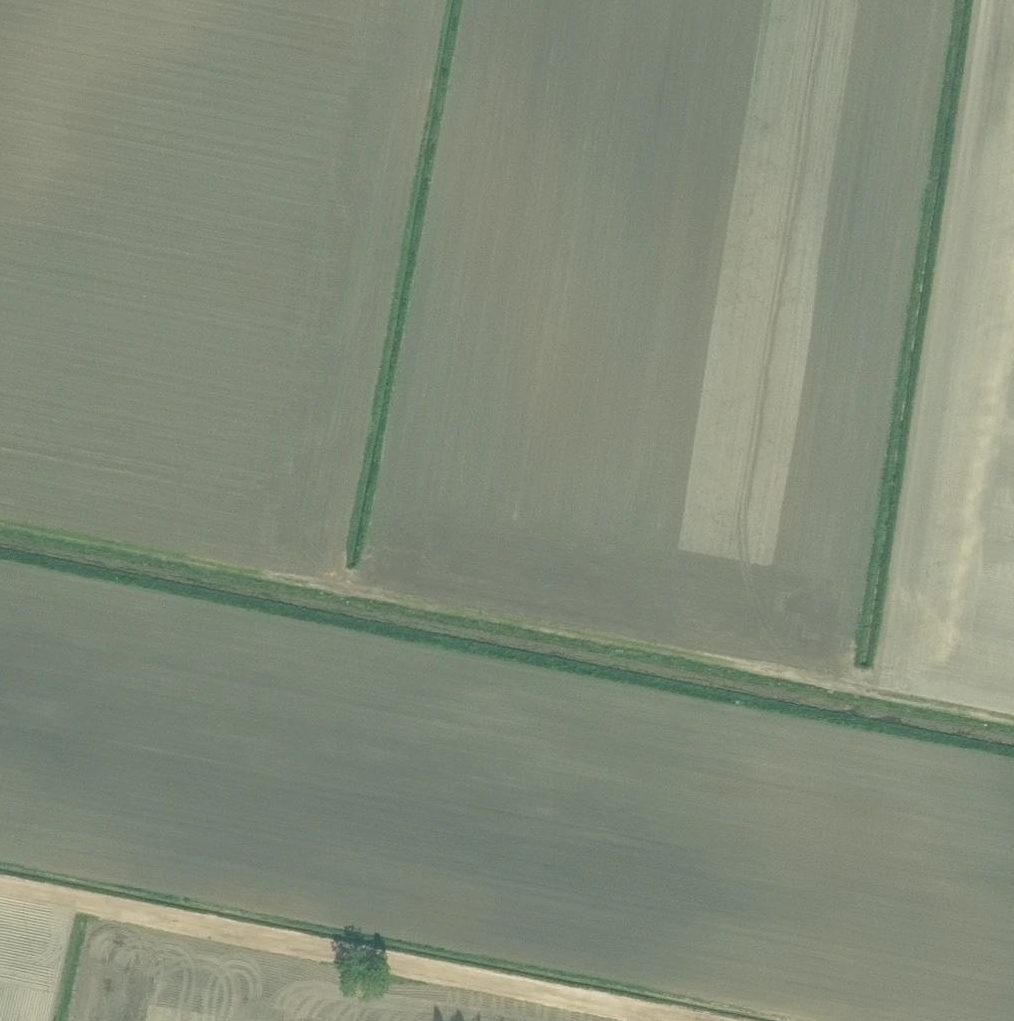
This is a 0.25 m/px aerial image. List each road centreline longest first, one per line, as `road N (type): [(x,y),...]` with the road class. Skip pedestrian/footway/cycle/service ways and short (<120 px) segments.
road 1 (track): [(692,1020),(0,885)]

